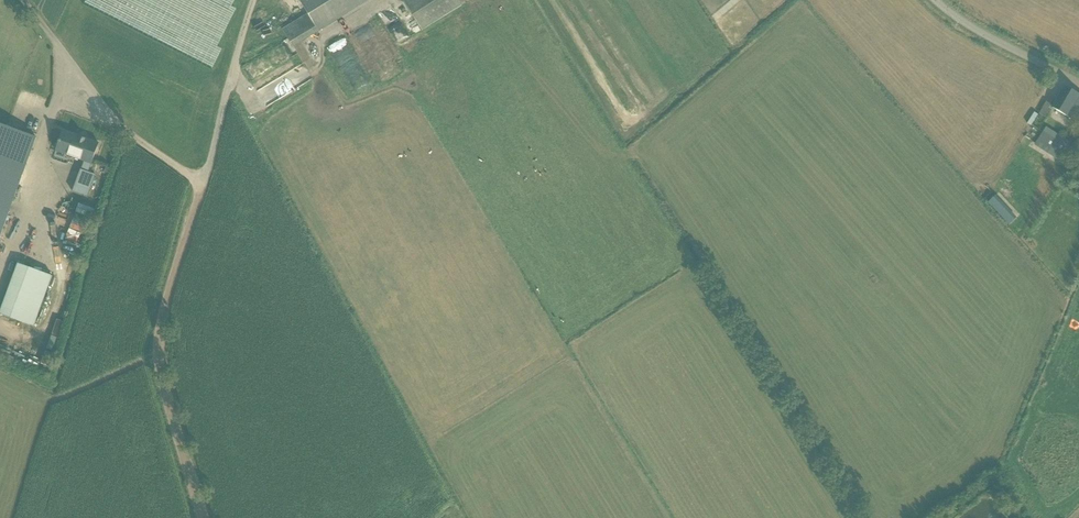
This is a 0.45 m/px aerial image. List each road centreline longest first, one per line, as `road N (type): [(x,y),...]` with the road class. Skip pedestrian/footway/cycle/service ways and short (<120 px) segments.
road 1 (track): [(204,517),(159,342),(202,181)]
road 2 (unclassified): [(202,181),(125,124),(25,0)]
road 3 (unclassified): [(202,181),(255,0)]
road 4 (unclassified): [(1078,83),(933,0)]

